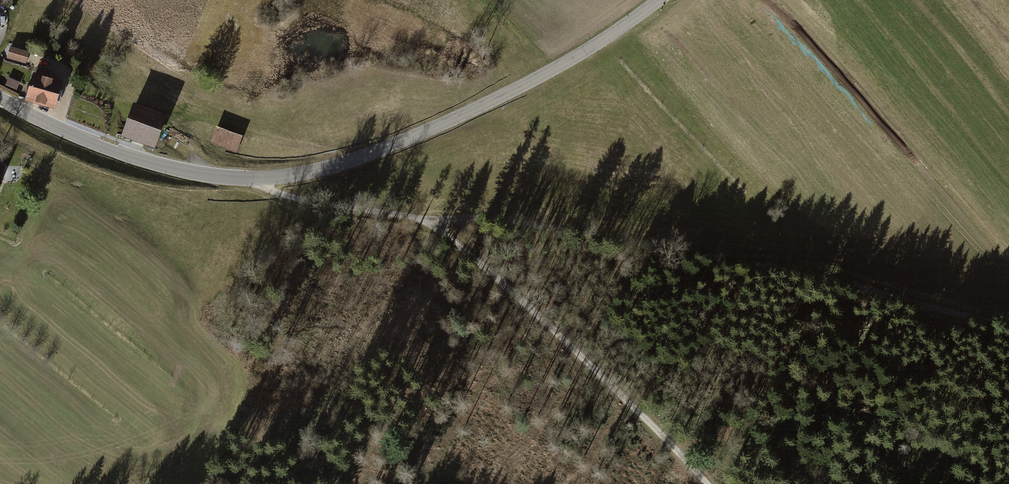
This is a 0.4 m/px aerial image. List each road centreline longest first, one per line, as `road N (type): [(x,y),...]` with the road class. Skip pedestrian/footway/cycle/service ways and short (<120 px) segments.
road 1 (unclassified): [(664,0),(596,48),(441,127),(294,175),(223,178),(94,149),(0,97)]
road 2 (track): [(430,218),(487,219),(791,272),(1008,329)]
road 3 (track): [(707,483),(430,218)]
road 4 (track): [(259,179),(268,190),(298,199),(430,218)]

